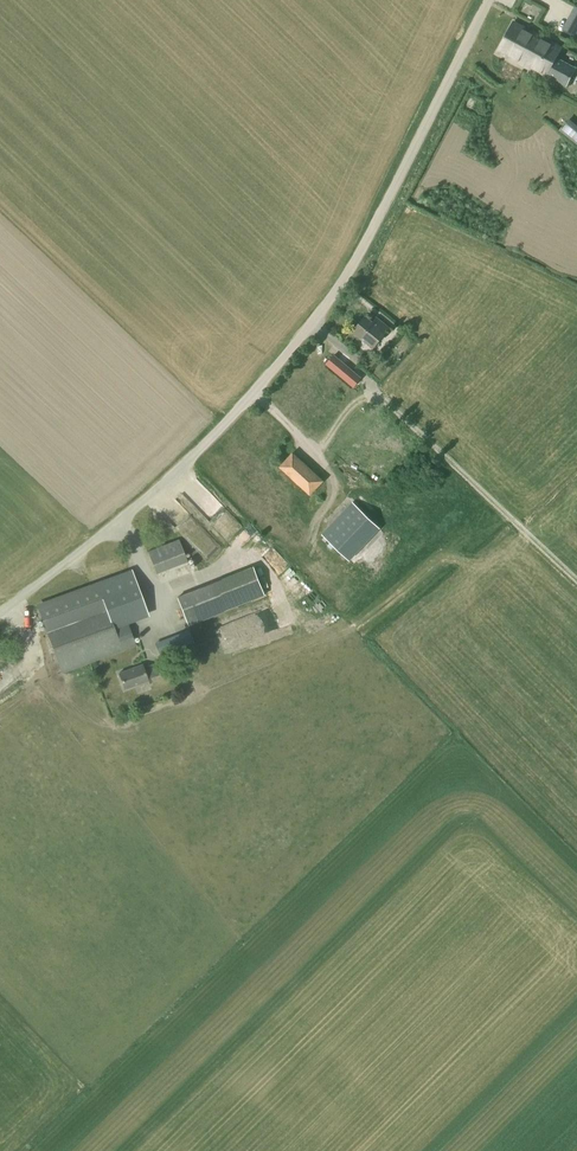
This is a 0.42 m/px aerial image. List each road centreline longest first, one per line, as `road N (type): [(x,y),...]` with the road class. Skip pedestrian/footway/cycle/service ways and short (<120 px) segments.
road 1 (unclassified): [(0,621),(192,466),(313,329),(343,290),(492,0)]

